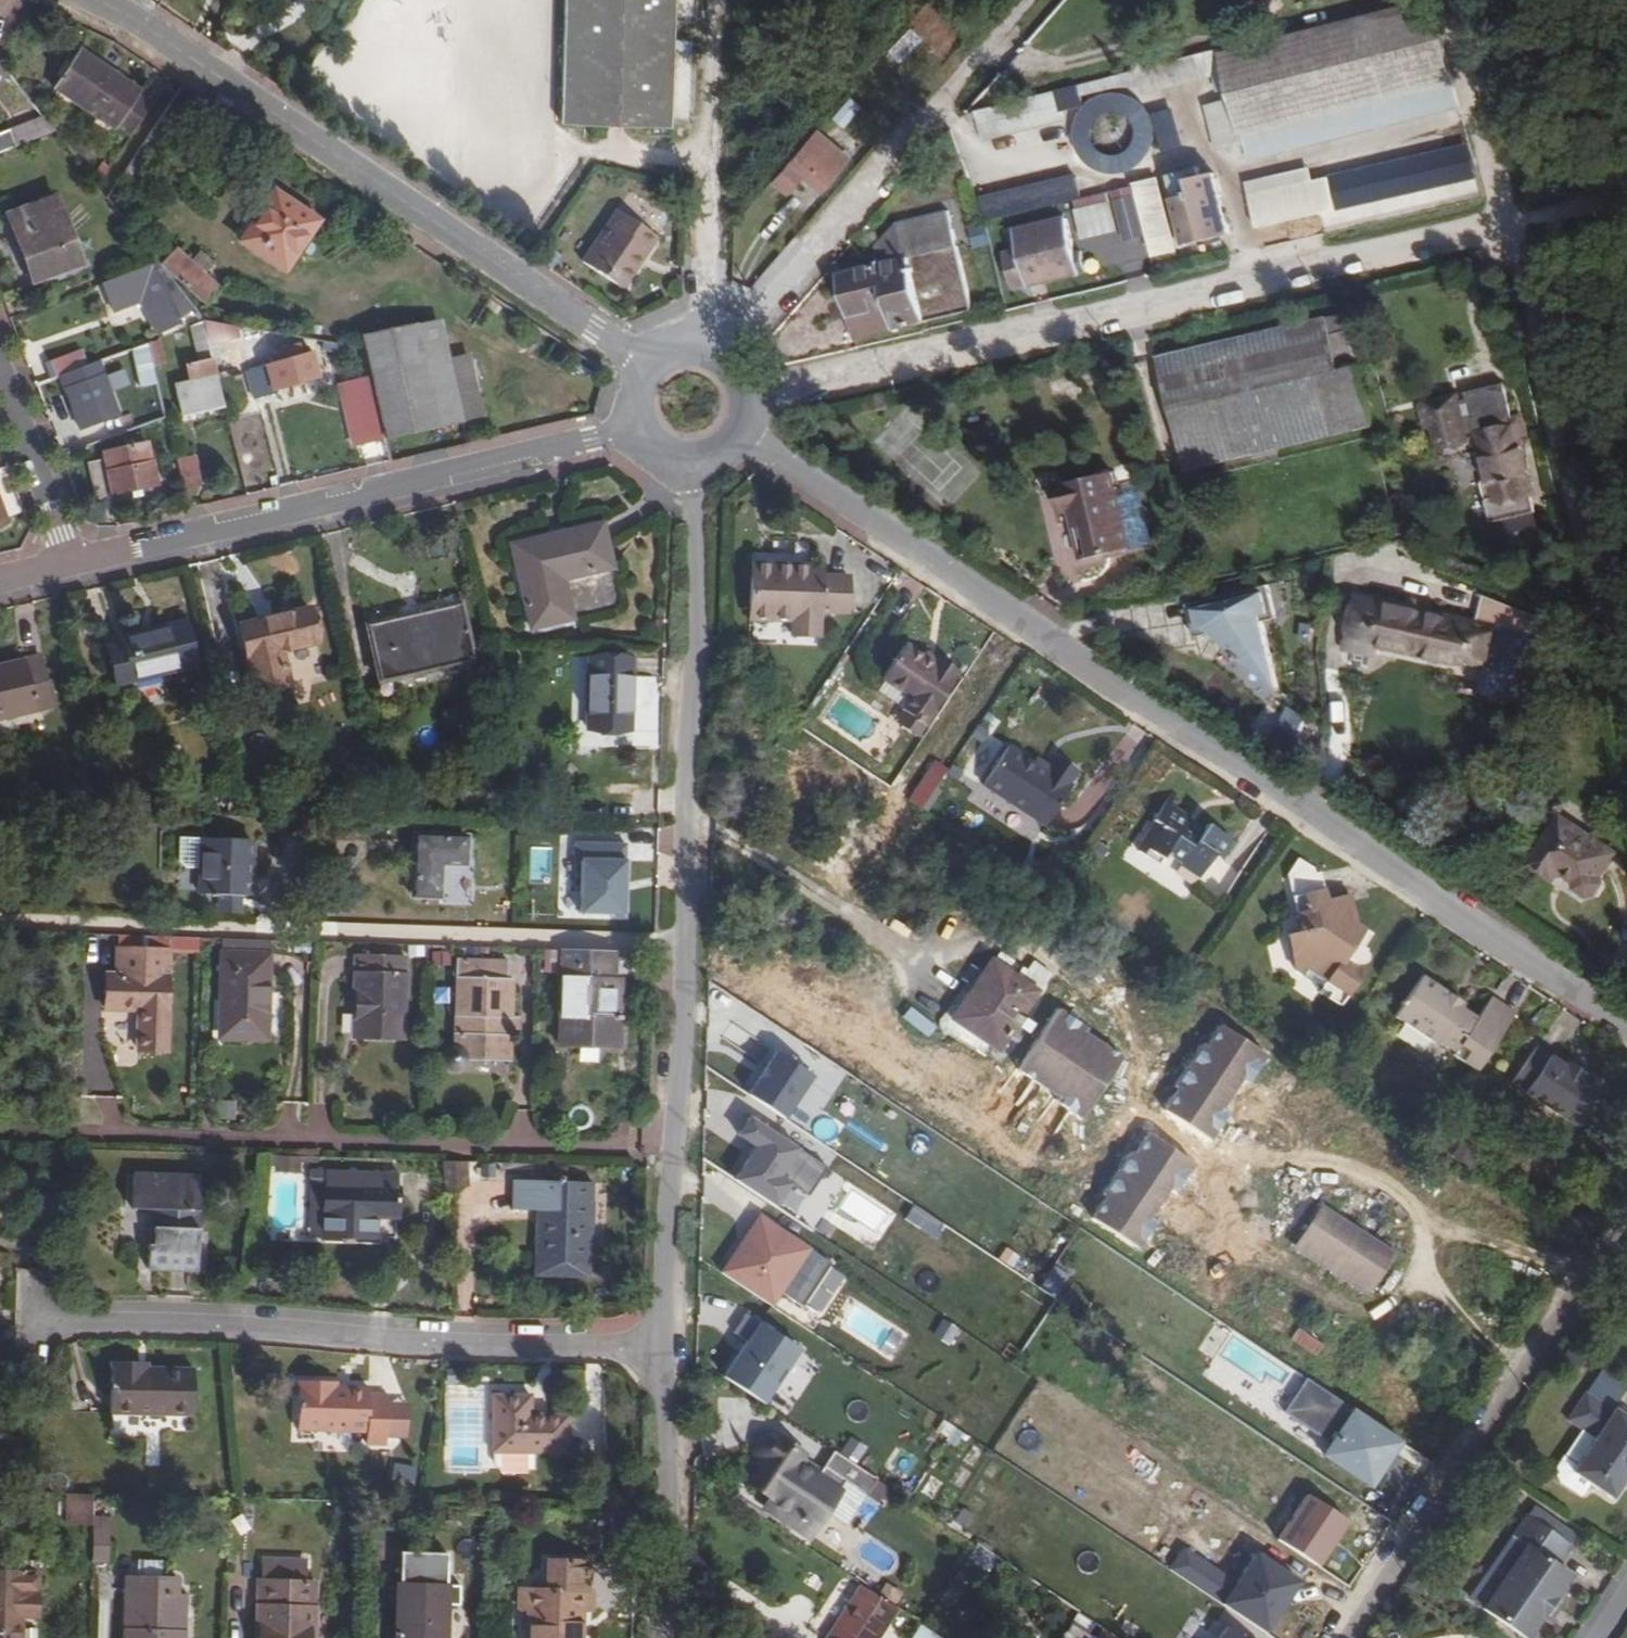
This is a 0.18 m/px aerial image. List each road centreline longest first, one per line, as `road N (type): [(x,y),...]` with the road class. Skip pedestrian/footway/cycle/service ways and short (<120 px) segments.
road 1 (residential): [(746,435),(1626,1024)]
road 2 (residential): [(700,463),(687,946),(664,1344)]
road 3 (track): [(1626,709),(1459,0)]
road 4 (residential): [(643,365),(98,0)]
road 5 (residential): [(37,1323),(153,1317),(664,1344)]
road 6 (track): [(687,946),(83,925)]
road 7 (residential): [(72,567),(636,426)]
road 8 (residential): [(1348,1637),(1626,1212)]
road 9 (track): [(732,352),(1033,0)]
road 10 (track): [(703,340),(711,0)]
road 11 (residential): [(664,1344),(670,1458),(660,1637)]
road 12 (residential): [(72,567),(0,366)]
road 13 (residential): [(746,435),(754,387),(732,352),(686,340),(643,365)]

